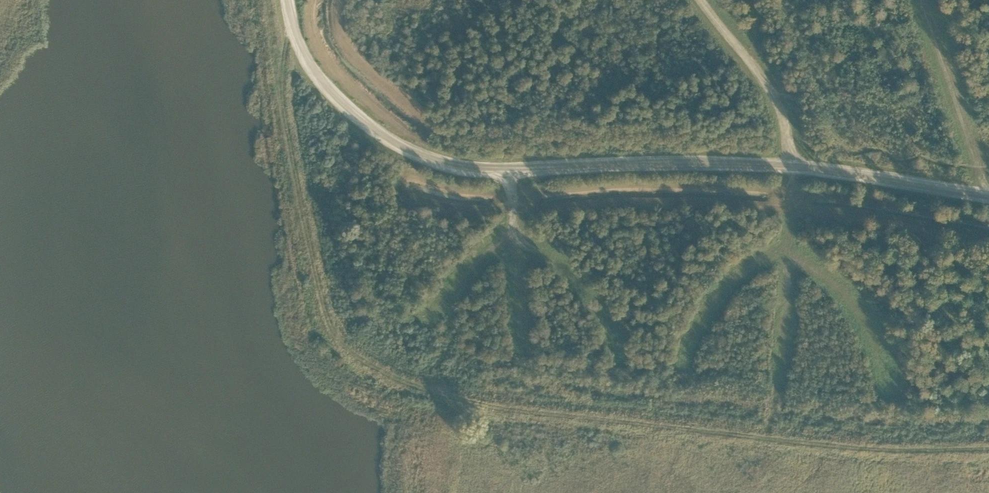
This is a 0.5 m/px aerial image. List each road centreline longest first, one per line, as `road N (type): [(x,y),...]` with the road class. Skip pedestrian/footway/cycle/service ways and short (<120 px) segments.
road 1 (track): [(988,197),(721,163),(530,171),(448,164),(391,142),(320,80),(298,48),(288,0)]

